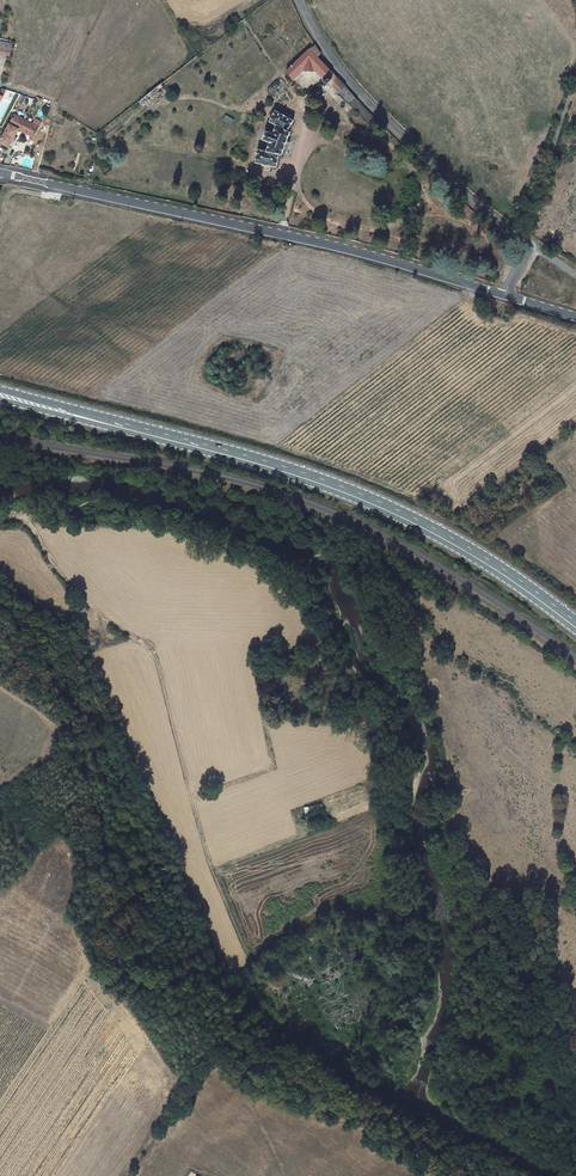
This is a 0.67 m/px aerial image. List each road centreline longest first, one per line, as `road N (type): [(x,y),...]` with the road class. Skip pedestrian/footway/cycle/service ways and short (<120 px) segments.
road 1 (unclassified): [(575,318),(282,233),(0,173)]
road 2 (track): [(21,522),(94,610),(154,653),(197,818),(253,987)]
road 3 (primary): [(128,428),(274,466),(398,512),(496,567),(575,624)]
road 4 (unclassified): [(575,275),(445,180),(365,99),(300,0)]
road 5 (track): [(575,84),(523,239)]
road 6 (primary): [(128,428),(0,389)]
road 7 (primary): [(0,399),(128,428)]

